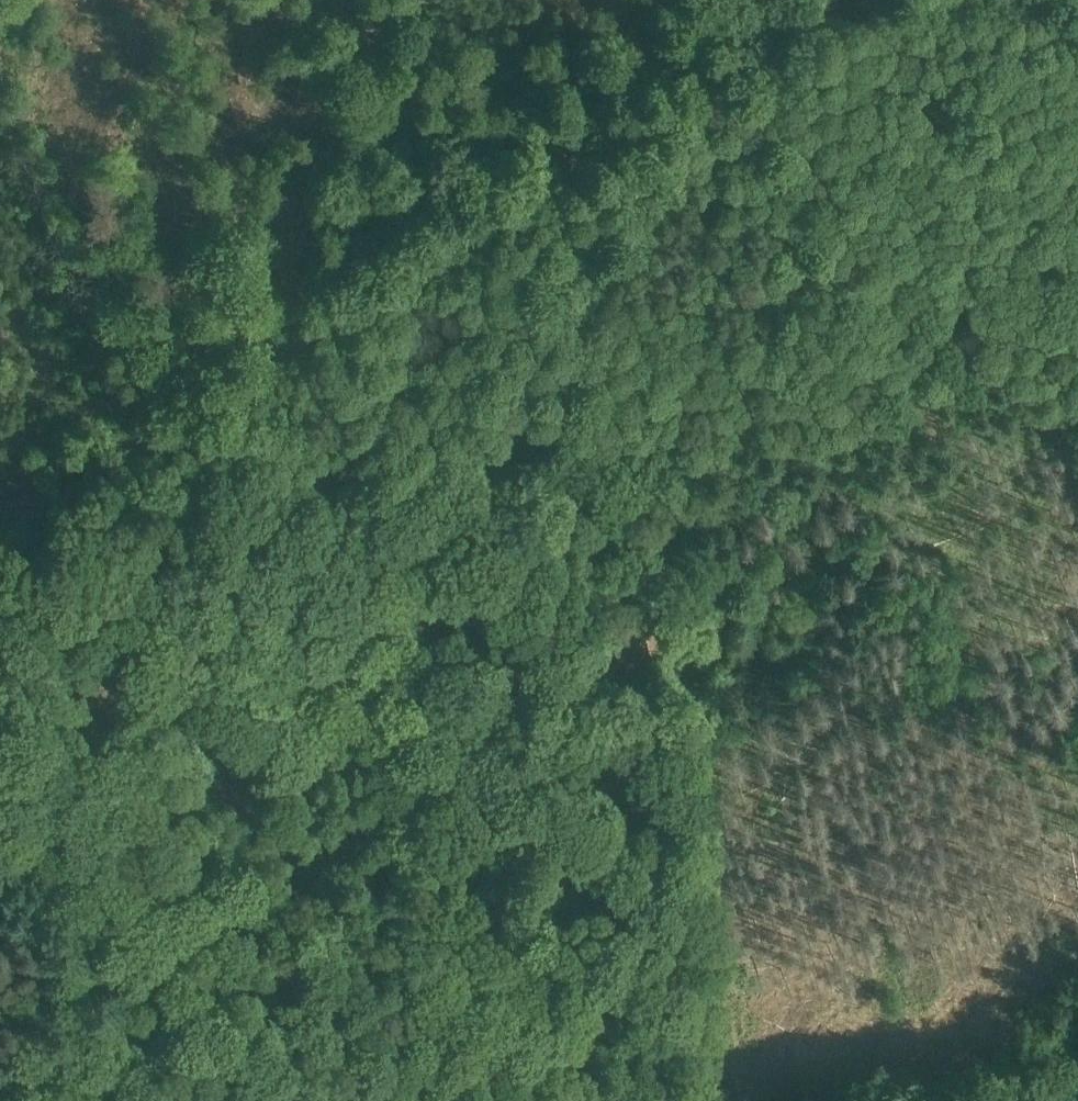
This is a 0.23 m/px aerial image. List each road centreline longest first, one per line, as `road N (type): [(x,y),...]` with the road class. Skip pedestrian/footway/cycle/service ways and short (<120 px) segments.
road 1 (track): [(0,546),(623,119)]
road 2 (track): [(623,119),(811,0)]
road 3 (track): [(457,0),(623,119)]

